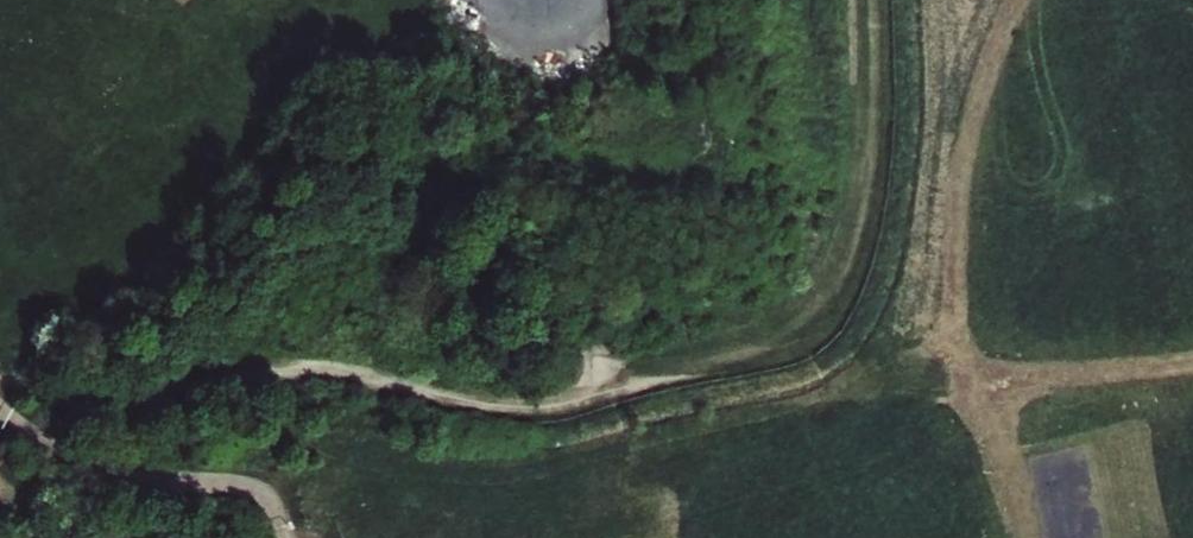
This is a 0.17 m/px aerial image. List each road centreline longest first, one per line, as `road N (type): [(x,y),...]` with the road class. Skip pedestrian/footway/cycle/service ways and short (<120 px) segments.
road 1 (track): [(0,414),(163,484),(268,495),(289,537)]

